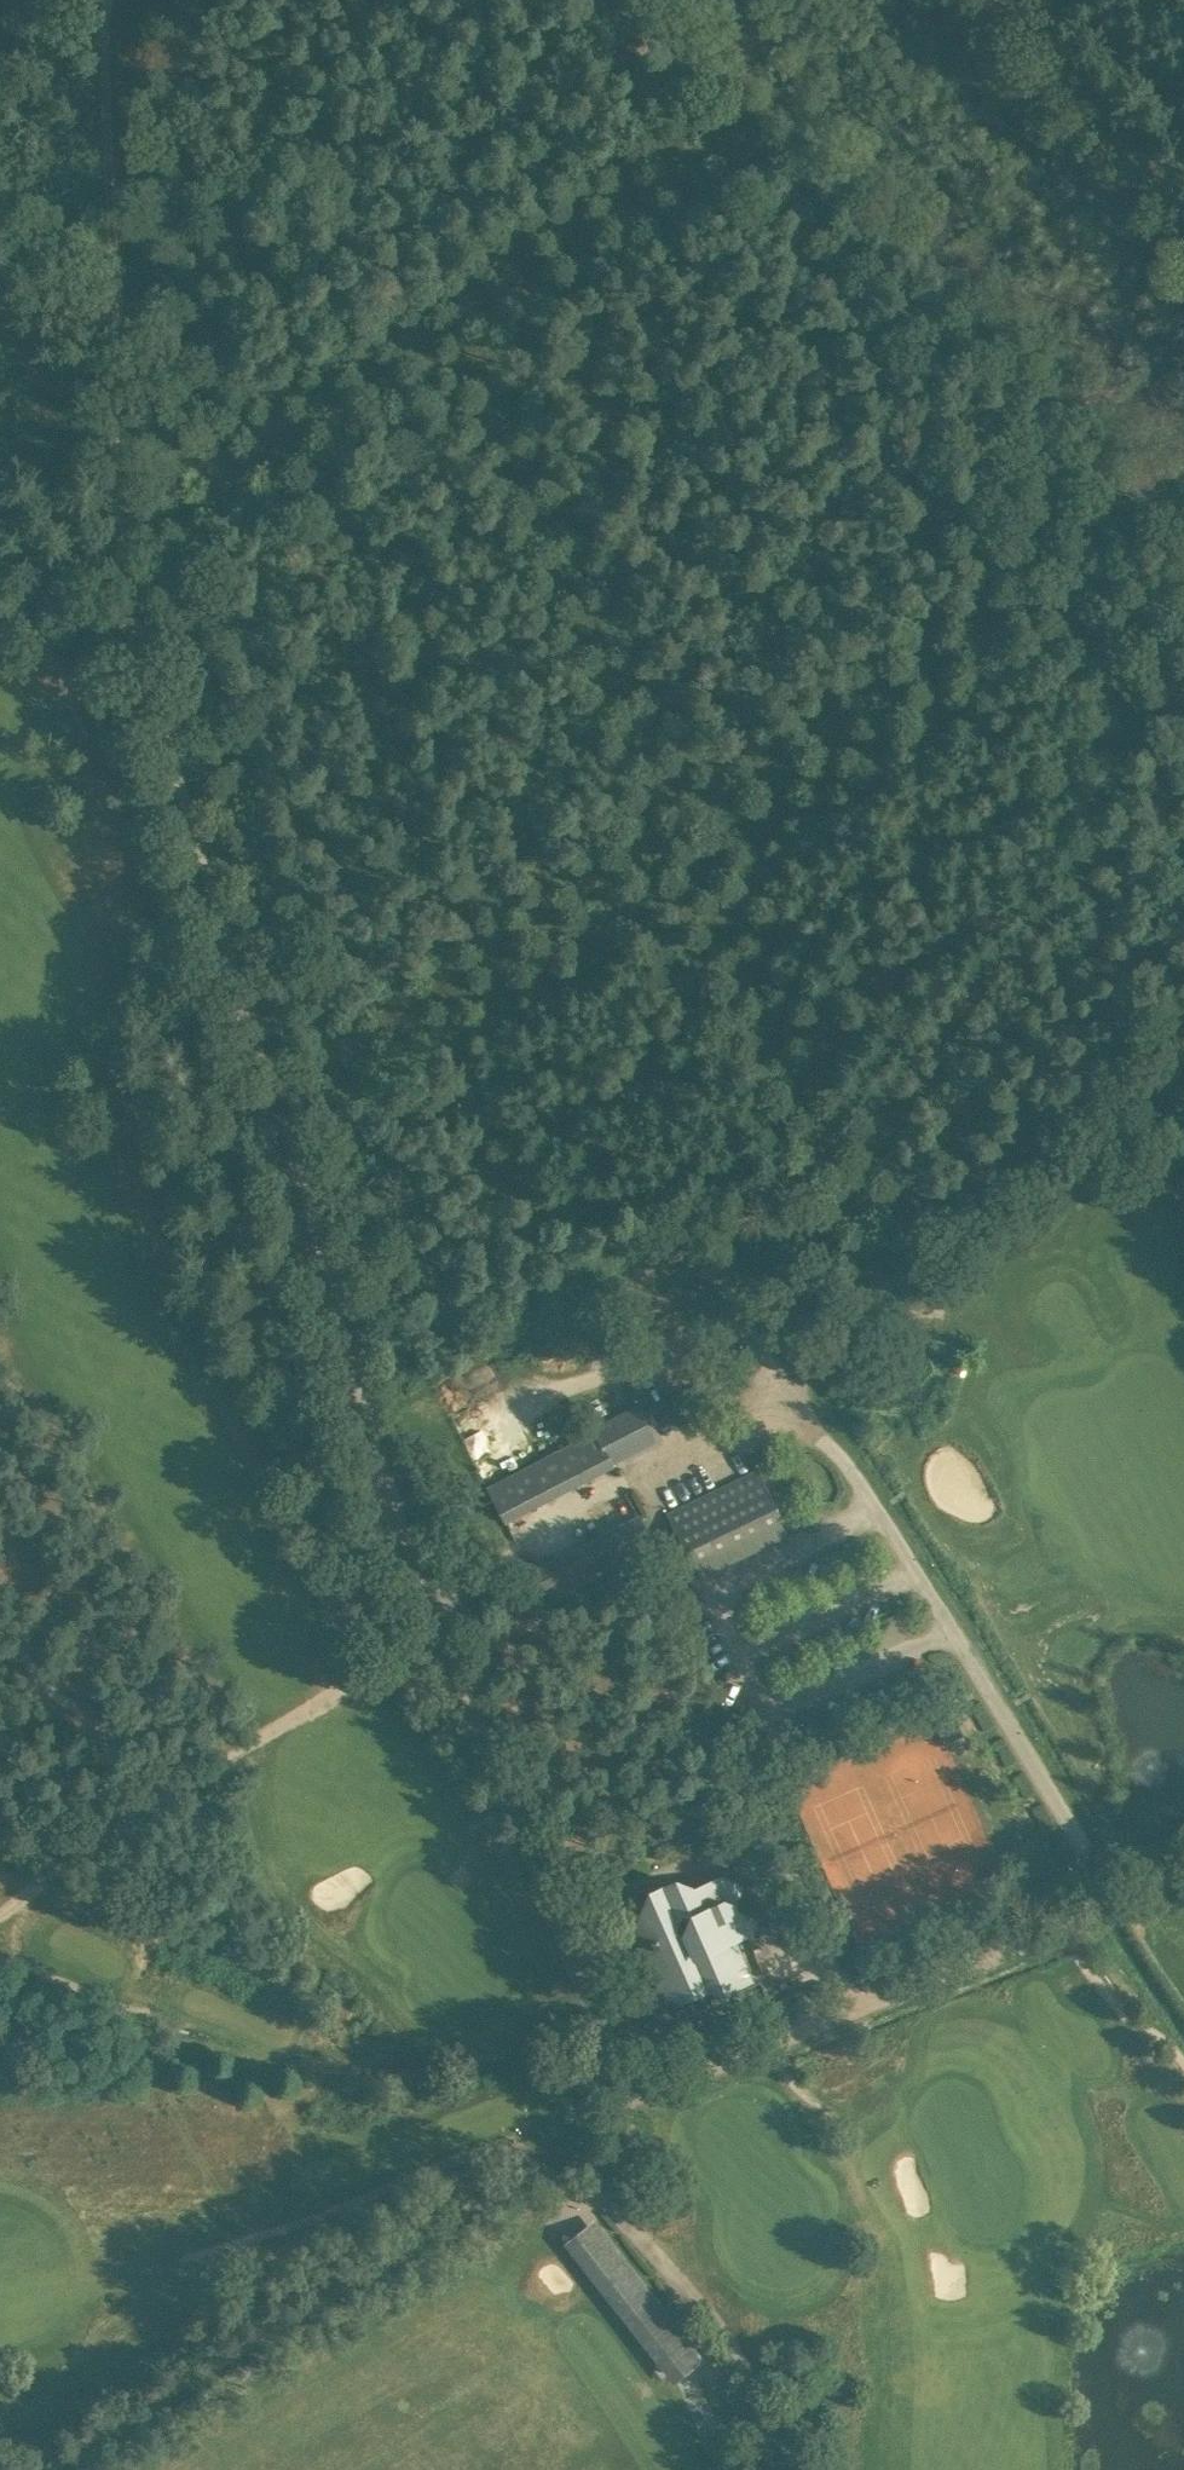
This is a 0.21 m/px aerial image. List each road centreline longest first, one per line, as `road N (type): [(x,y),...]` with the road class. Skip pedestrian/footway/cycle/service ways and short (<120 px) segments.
road 1 (track): [(639,2095),(552,1907),(376,1458),(184,819),(126,621),(107,399),(111,304)]
road 2 (track): [(511,2182),(39,2469)]
road 3 (track): [(0,1913),(434,1614)]
road 4 (track): [(639,2095),(1117,1902)]
road 5 (track): [(111,304),(106,0)]
road 6 (track): [(111,304),(72,258),(0,218)]
road 7 (track): [(0,615),(119,538)]

